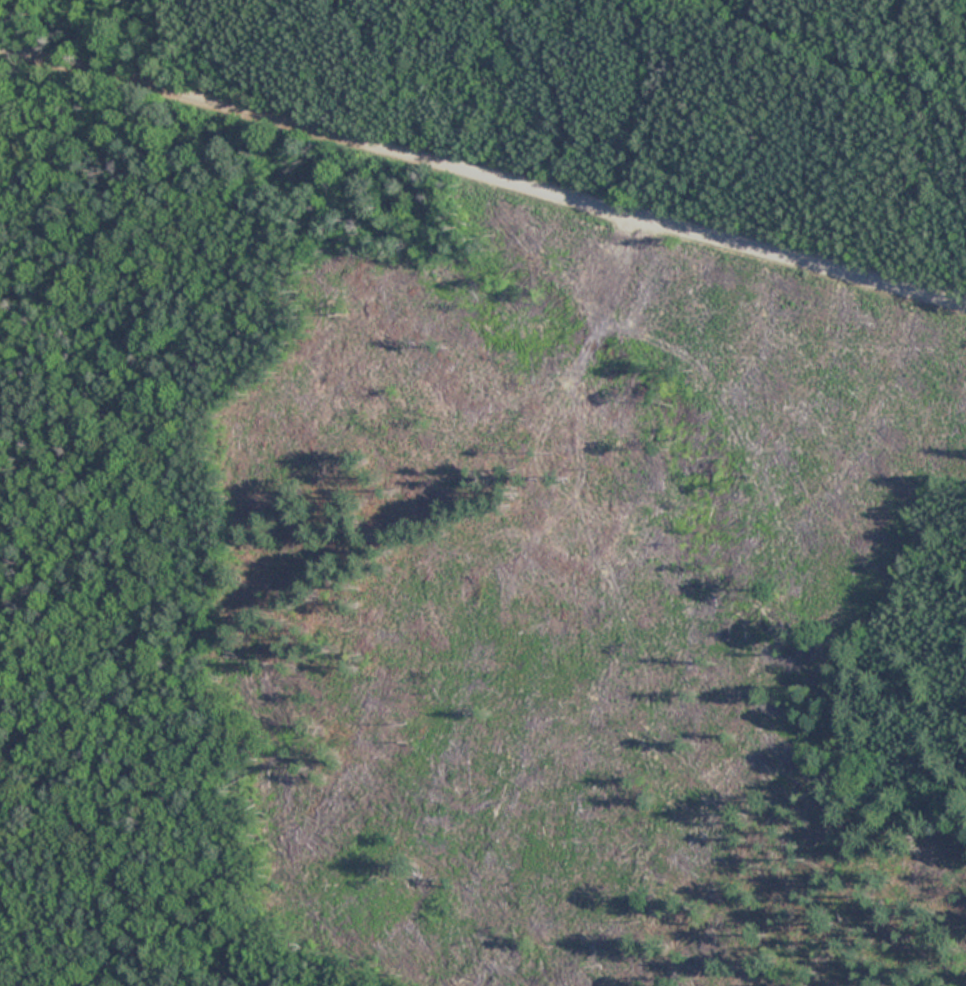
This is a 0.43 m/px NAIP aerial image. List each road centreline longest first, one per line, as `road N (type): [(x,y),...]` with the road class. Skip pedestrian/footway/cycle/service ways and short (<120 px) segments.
road 1 (residential): [(965,305),(0,50)]

